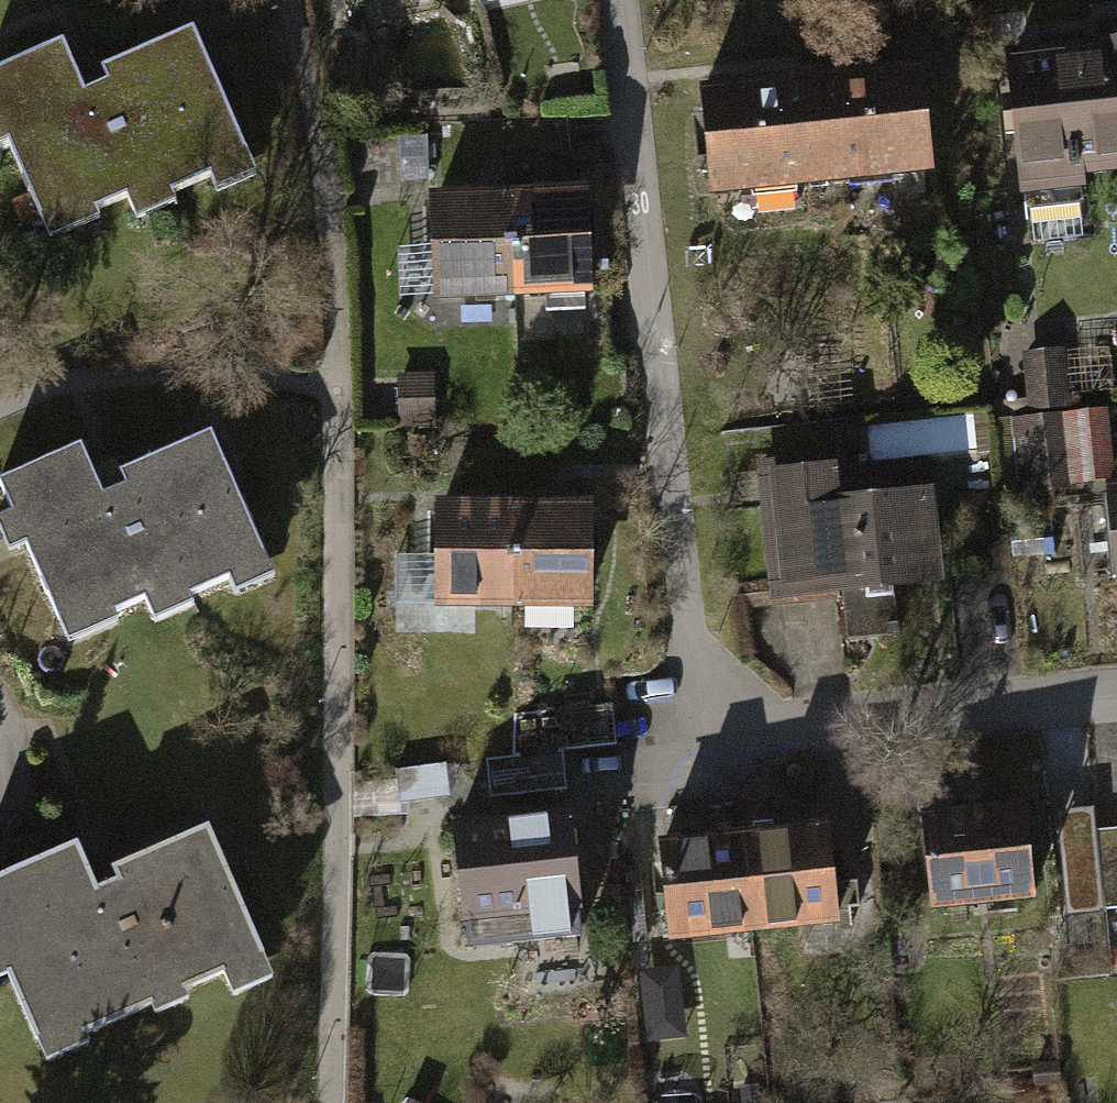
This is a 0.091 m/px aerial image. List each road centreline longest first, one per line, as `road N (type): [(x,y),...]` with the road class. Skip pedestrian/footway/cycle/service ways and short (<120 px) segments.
road 1 (residential): [(613,0),(693,735),(1116,693)]

